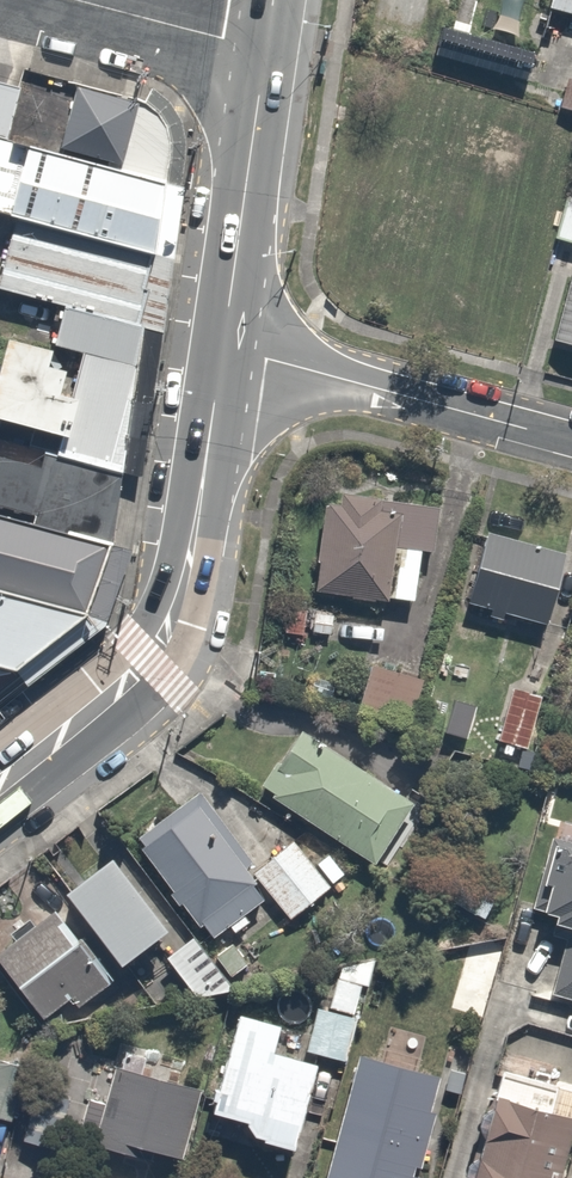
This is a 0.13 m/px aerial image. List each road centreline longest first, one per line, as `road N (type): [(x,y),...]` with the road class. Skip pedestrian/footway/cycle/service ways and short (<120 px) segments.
road 1 (secondary): [(0,783),(121,689),(150,662),(169,627),(185,582),(221,352)]
road 2 (residential): [(221,352),(571,442)]
road 3 (secondary): [(221,352),(265,49)]
road 4 (residential): [(265,49),(72,0)]

